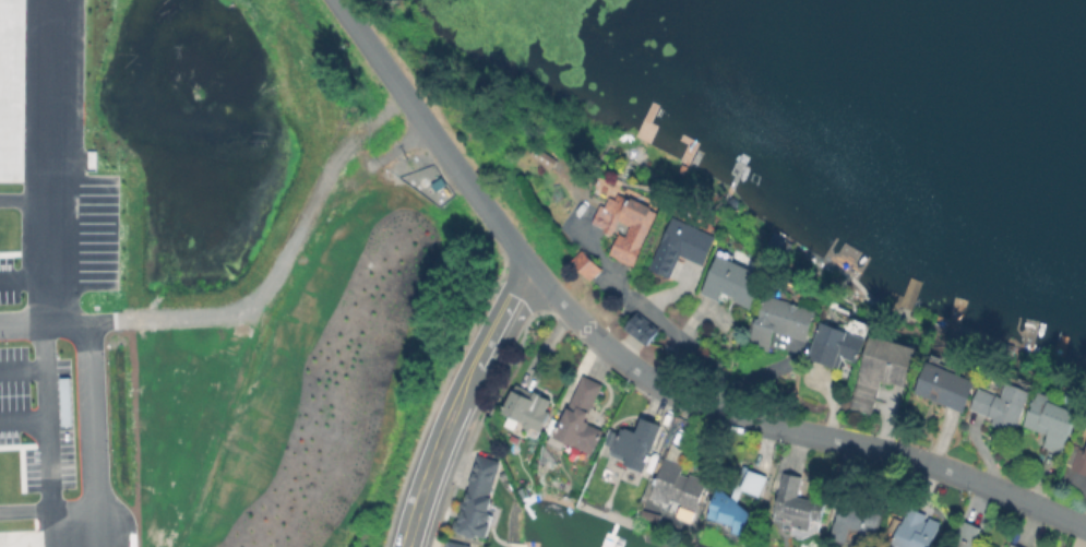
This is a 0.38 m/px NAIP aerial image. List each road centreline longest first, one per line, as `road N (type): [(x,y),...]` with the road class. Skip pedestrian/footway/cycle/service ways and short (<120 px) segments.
road 1 (residential): [(334,0),(530,267),(637,374),(716,413),(897,454),(1085,528)]
road 2 (residential): [(530,267),(455,404),(404,546)]

